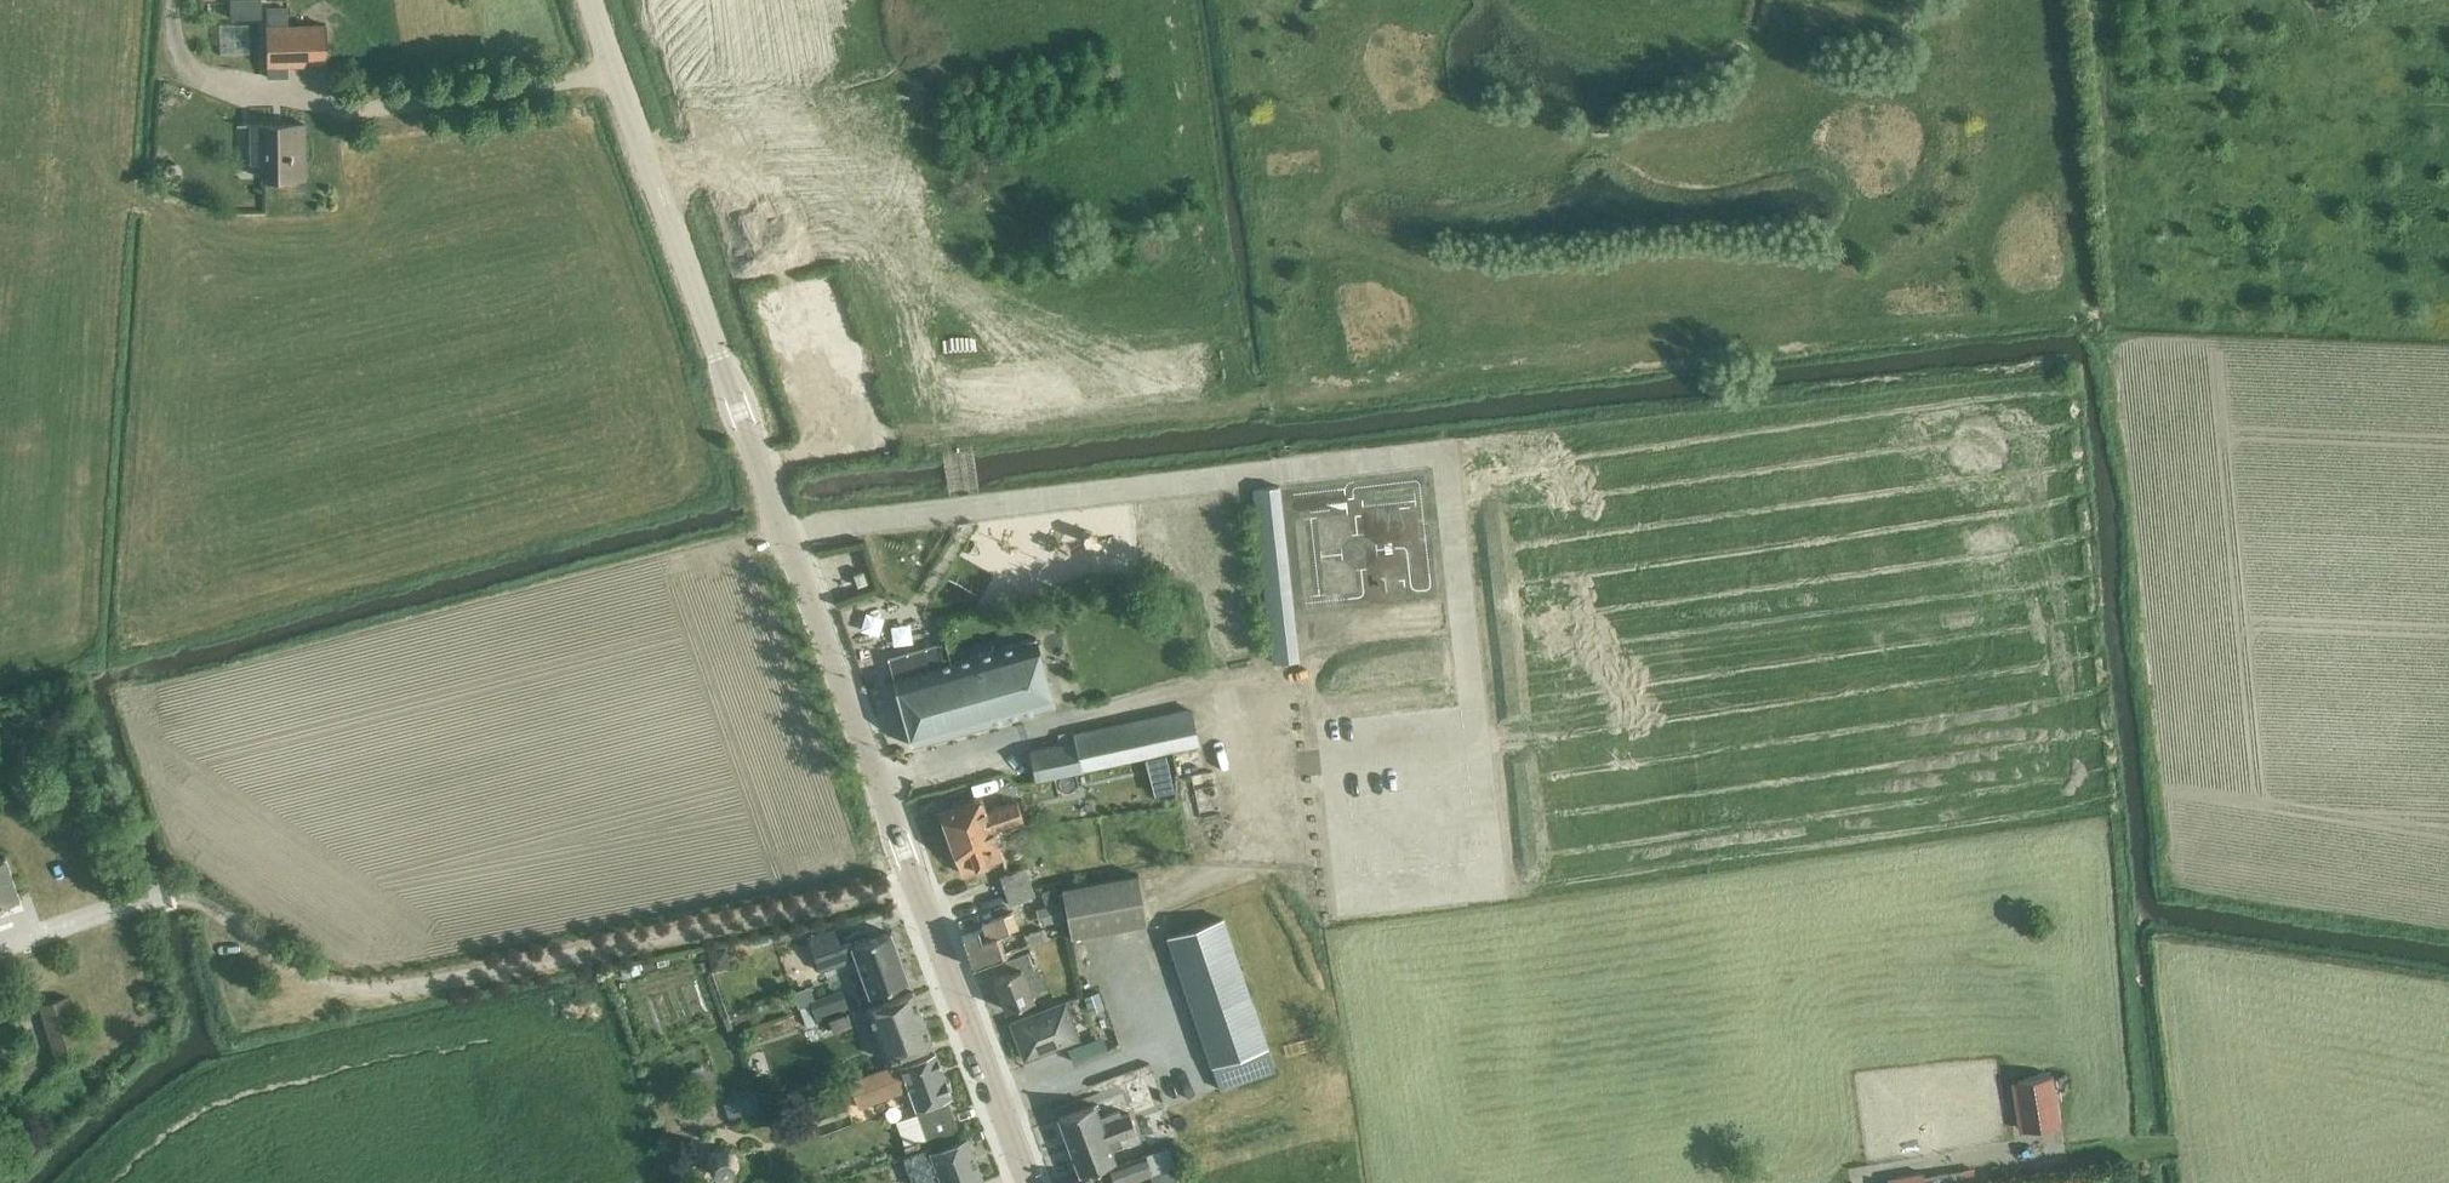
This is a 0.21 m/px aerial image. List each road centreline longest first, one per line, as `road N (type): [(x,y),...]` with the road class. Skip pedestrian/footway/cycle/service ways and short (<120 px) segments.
road 1 (tertiary): [(1025,1182),(590,0)]

